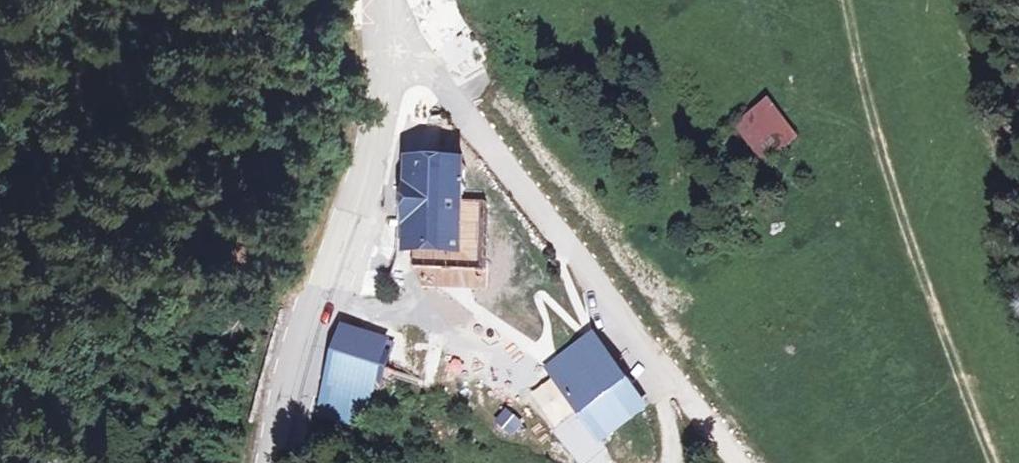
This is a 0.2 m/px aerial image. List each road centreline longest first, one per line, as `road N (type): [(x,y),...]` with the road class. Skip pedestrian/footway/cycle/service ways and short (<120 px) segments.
road 1 (track): [(994,462),(915,267),(851,0)]
road 2 (secondary): [(269,462),(368,159),(385,0)]
road 3 (track): [(592,462),(534,395),(526,373),(543,342)]

